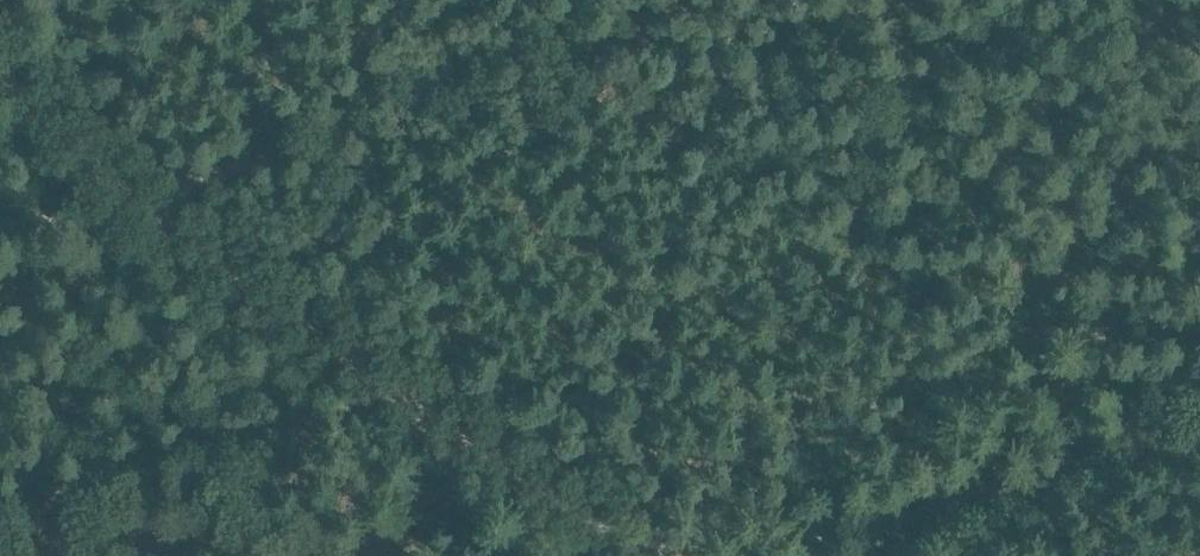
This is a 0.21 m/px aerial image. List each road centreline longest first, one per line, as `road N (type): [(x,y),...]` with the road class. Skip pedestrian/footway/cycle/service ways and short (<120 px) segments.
road 1 (track): [(160,206),(292,315),(620,537),(662,555)]
road 2 (track): [(0,69),(160,206)]

